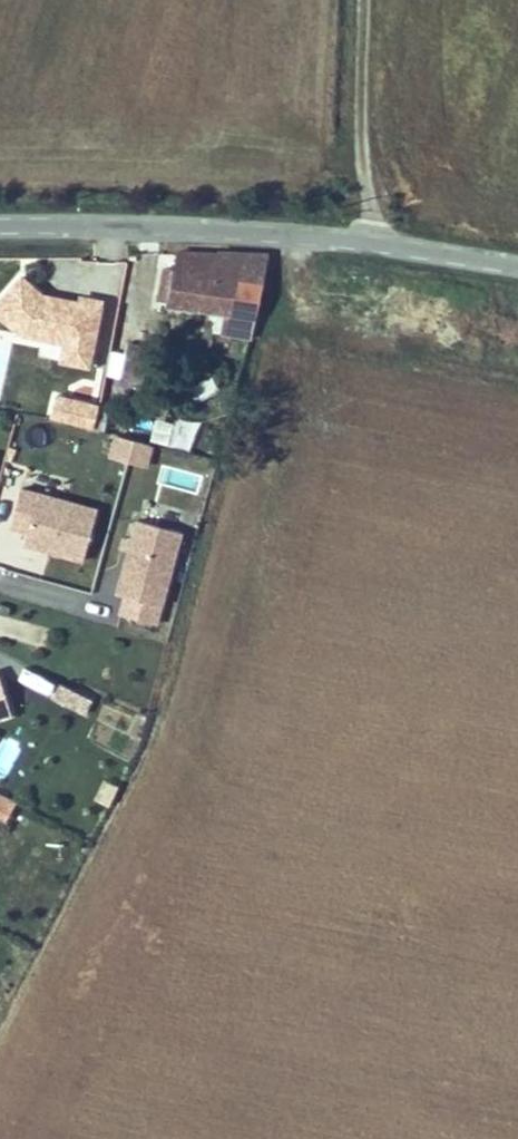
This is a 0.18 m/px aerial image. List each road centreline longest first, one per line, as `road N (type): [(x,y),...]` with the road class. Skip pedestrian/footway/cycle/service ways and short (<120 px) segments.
road 1 (residential): [(0,226),(201,227),(372,242),(517,267)]
road 2 (track): [(372,242),(361,118),(366,0)]

